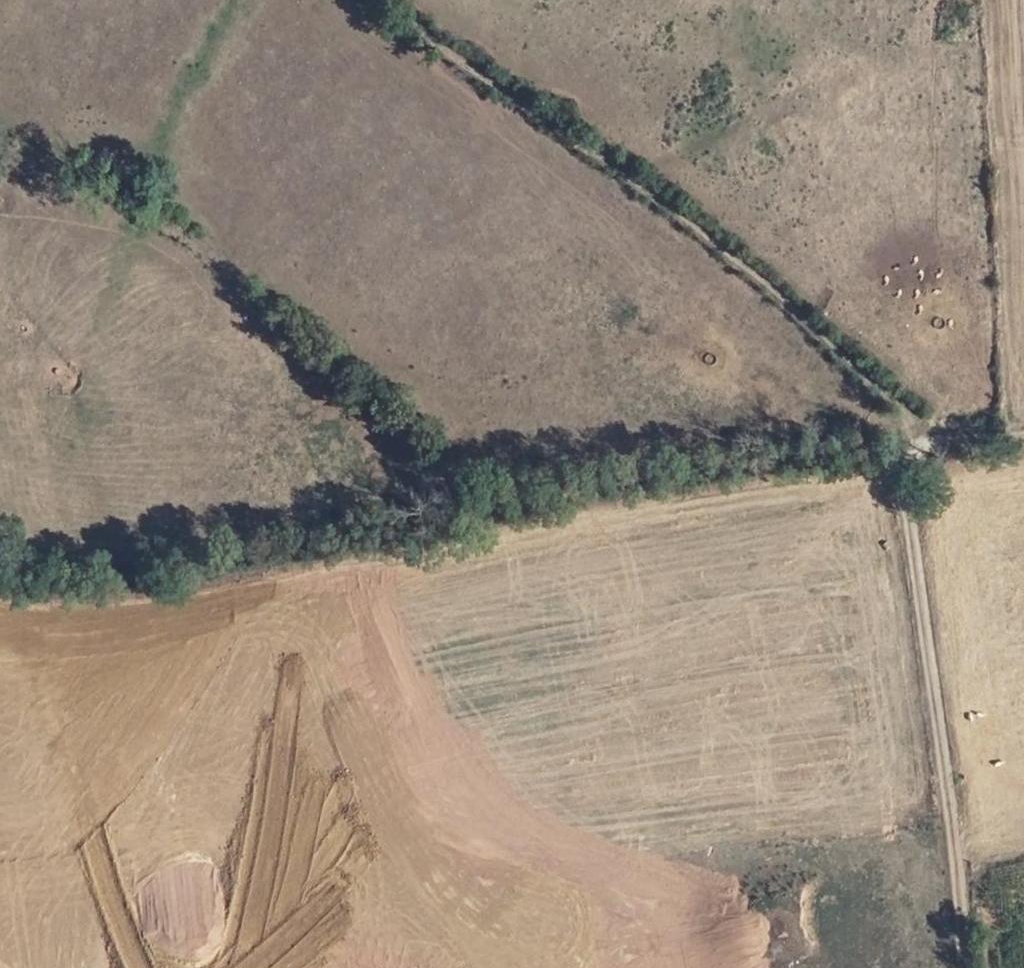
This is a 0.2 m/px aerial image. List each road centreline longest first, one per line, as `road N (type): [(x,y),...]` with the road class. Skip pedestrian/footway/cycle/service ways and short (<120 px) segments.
road 1 (track): [(397,0),(460,64),(643,185),(792,303),(913,420),(928,453)]
road 2 (track): [(928,453),(908,498),(964,967)]

